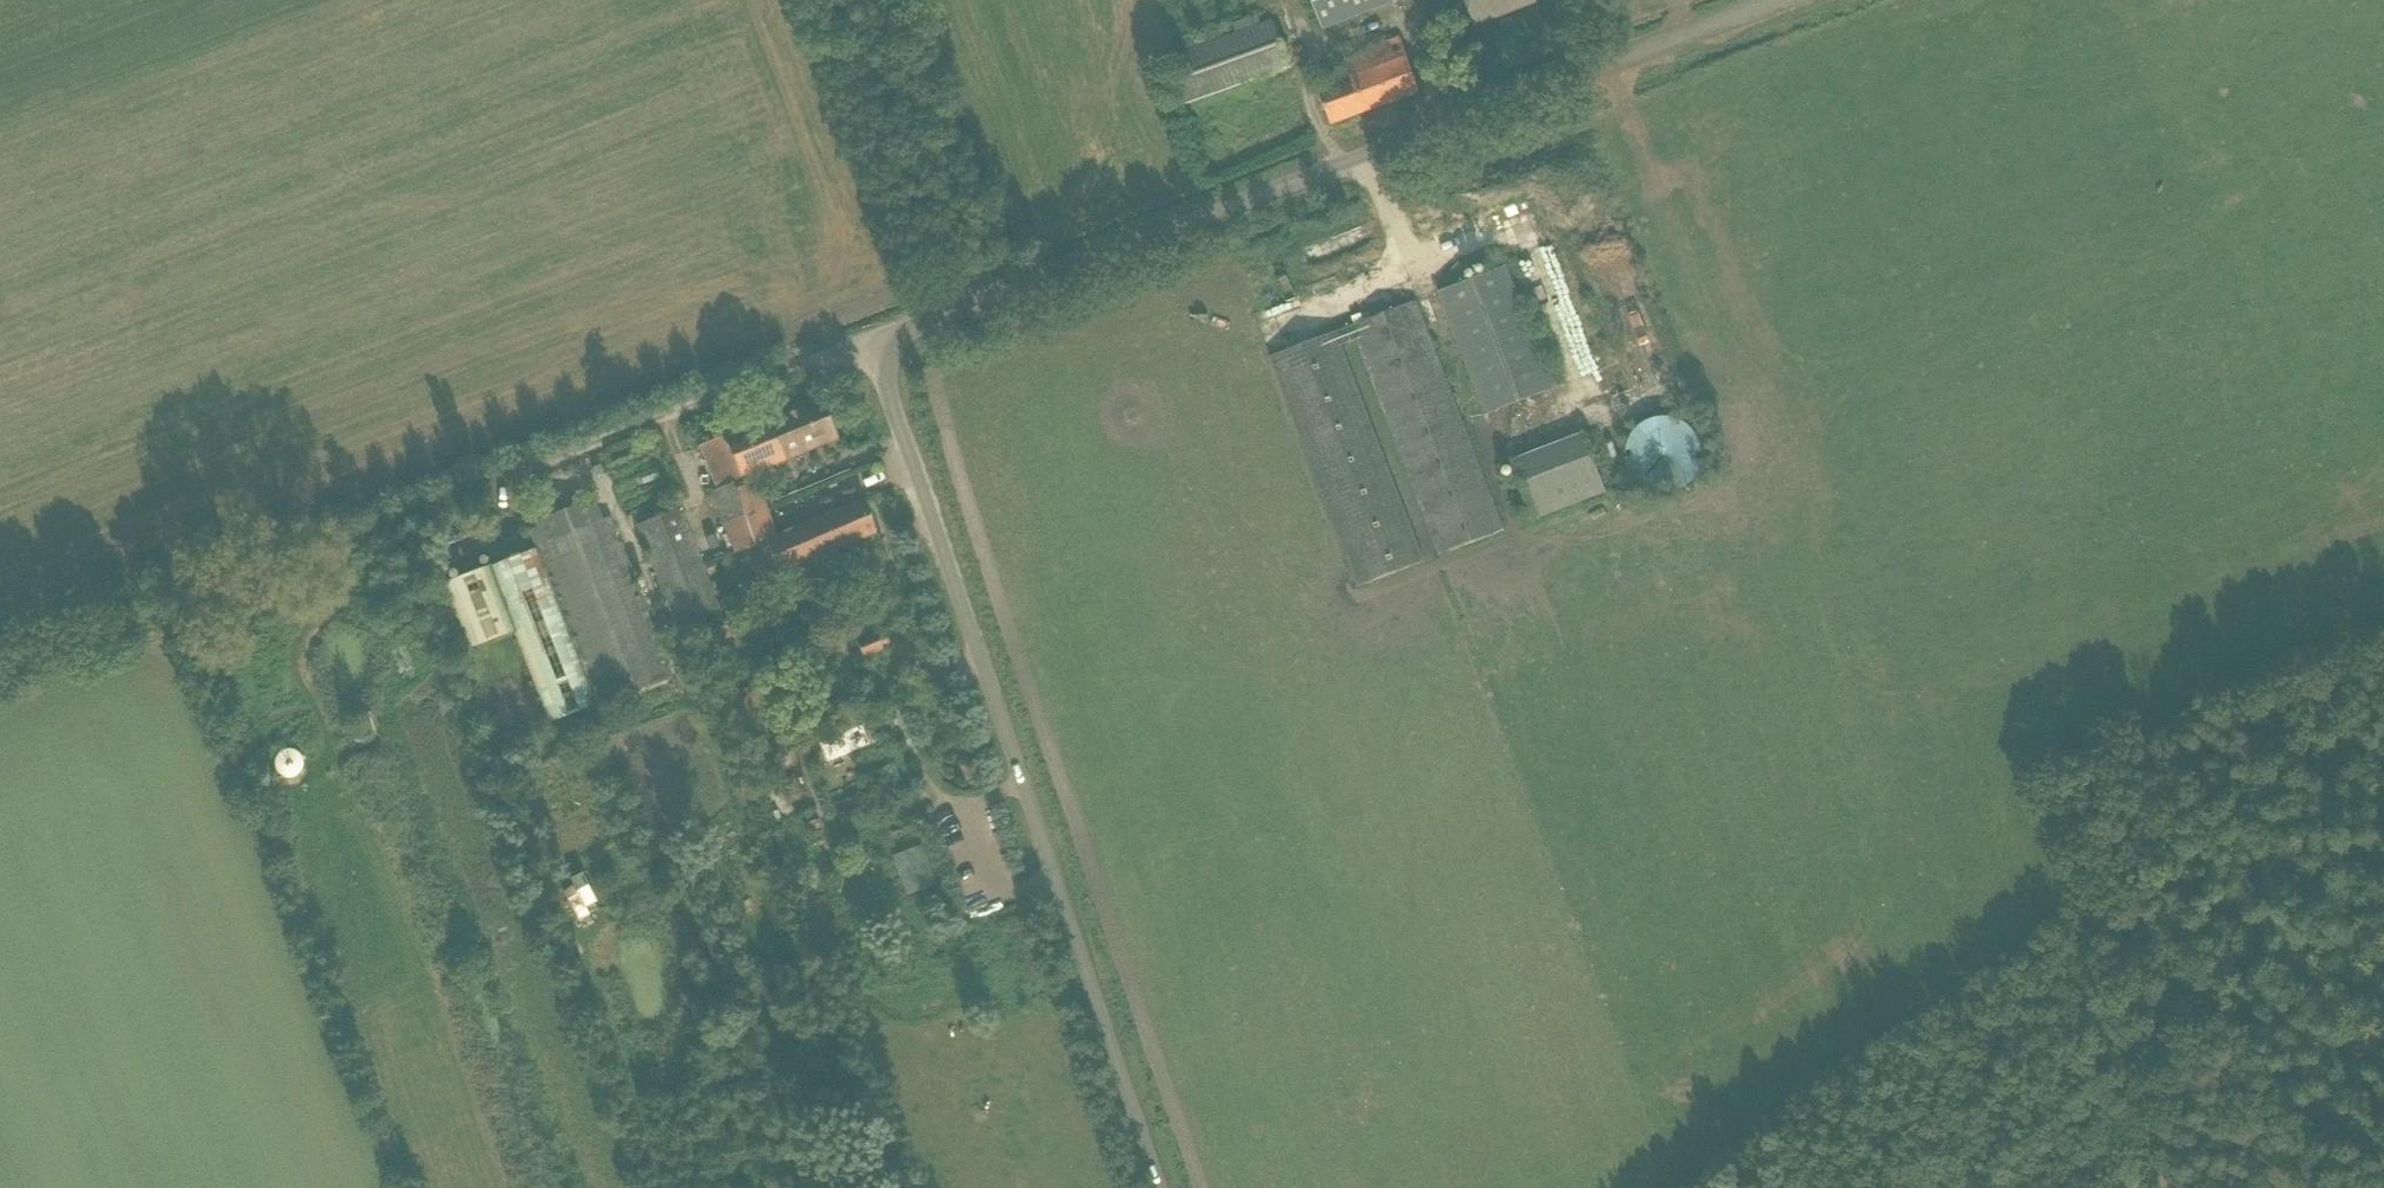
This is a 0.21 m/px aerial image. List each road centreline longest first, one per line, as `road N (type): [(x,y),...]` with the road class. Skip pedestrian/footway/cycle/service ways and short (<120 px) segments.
road 1 (unclassified): [(1163,1187),(870,342),(951,306),(1829,0)]
road 2 (track): [(2068,1187),(2188,1099),(2188,1046),(2152,969),(2148,922),(2166,890),(2169,836),(2260,744),(2260,721),(2383,680)]
road 3 (track): [(334,544),(870,342)]
road 4 (track): [(0,674),(334,544)]
road 5 (track): [(834,0),(951,306)]

